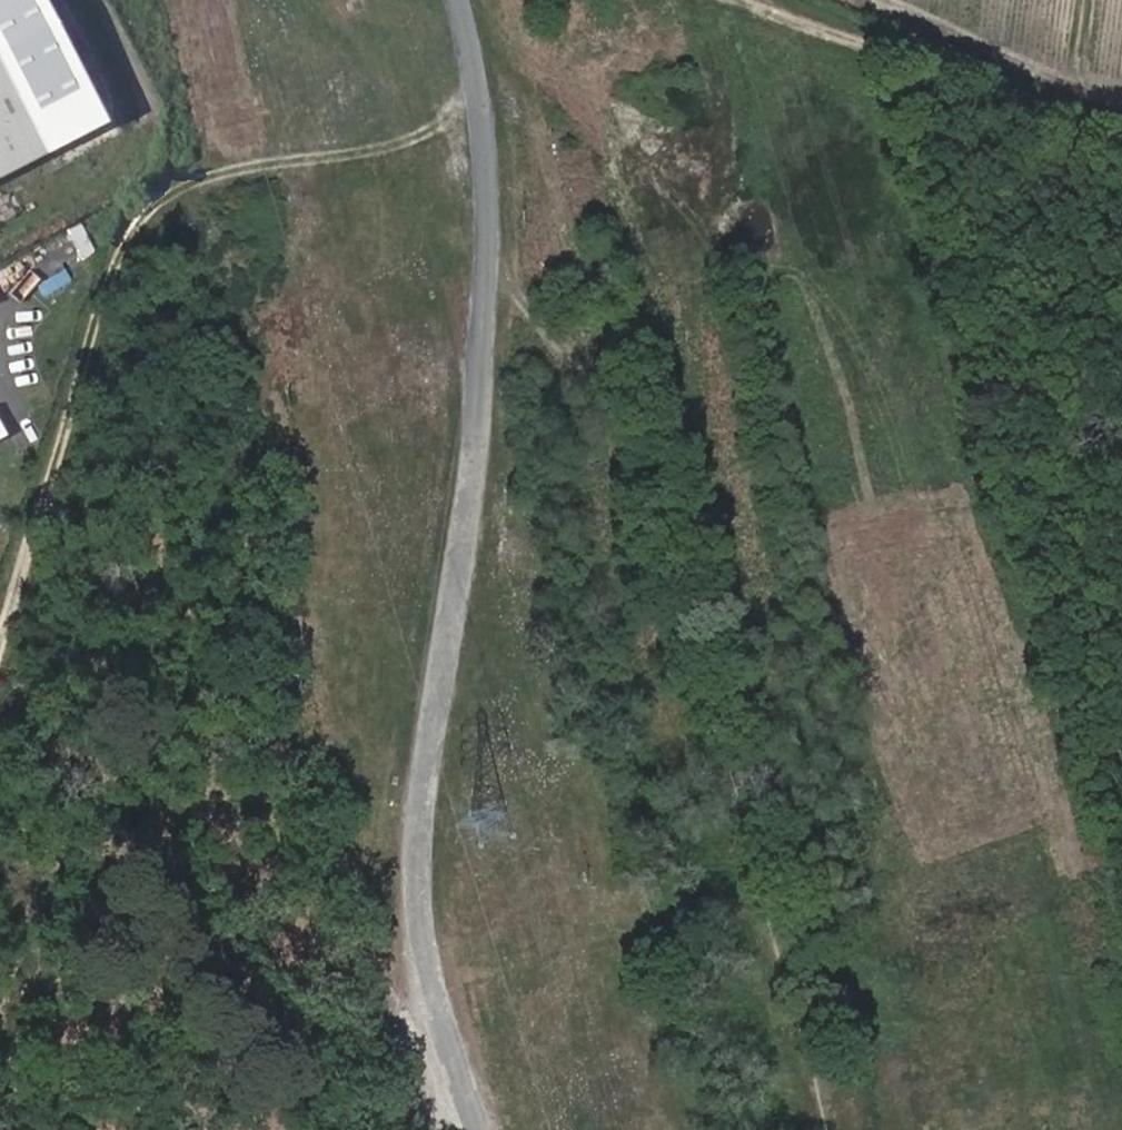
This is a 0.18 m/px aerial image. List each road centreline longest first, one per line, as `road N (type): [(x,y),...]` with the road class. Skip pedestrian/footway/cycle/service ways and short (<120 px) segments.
road 1 (unclassified): [(456,0),(481,119),(488,255),(472,480),(417,886),(427,966),(477,1129)]
road 2 (track): [(477,94),(417,137),(353,155),(243,166),(187,185),(143,216),(124,238),(0,638)]
road 3 (track): [(870,0),(1035,74),(1121,101)]

